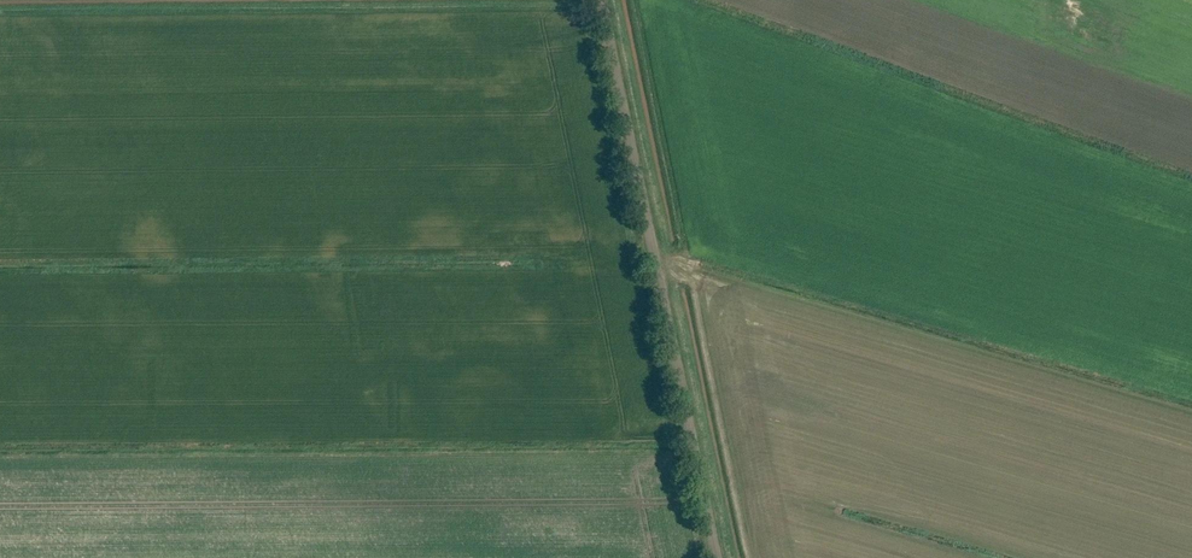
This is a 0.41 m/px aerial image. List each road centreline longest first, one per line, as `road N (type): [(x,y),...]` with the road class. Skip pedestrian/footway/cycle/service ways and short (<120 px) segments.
road 1 (unclassified): [(719,557),(603,0)]

